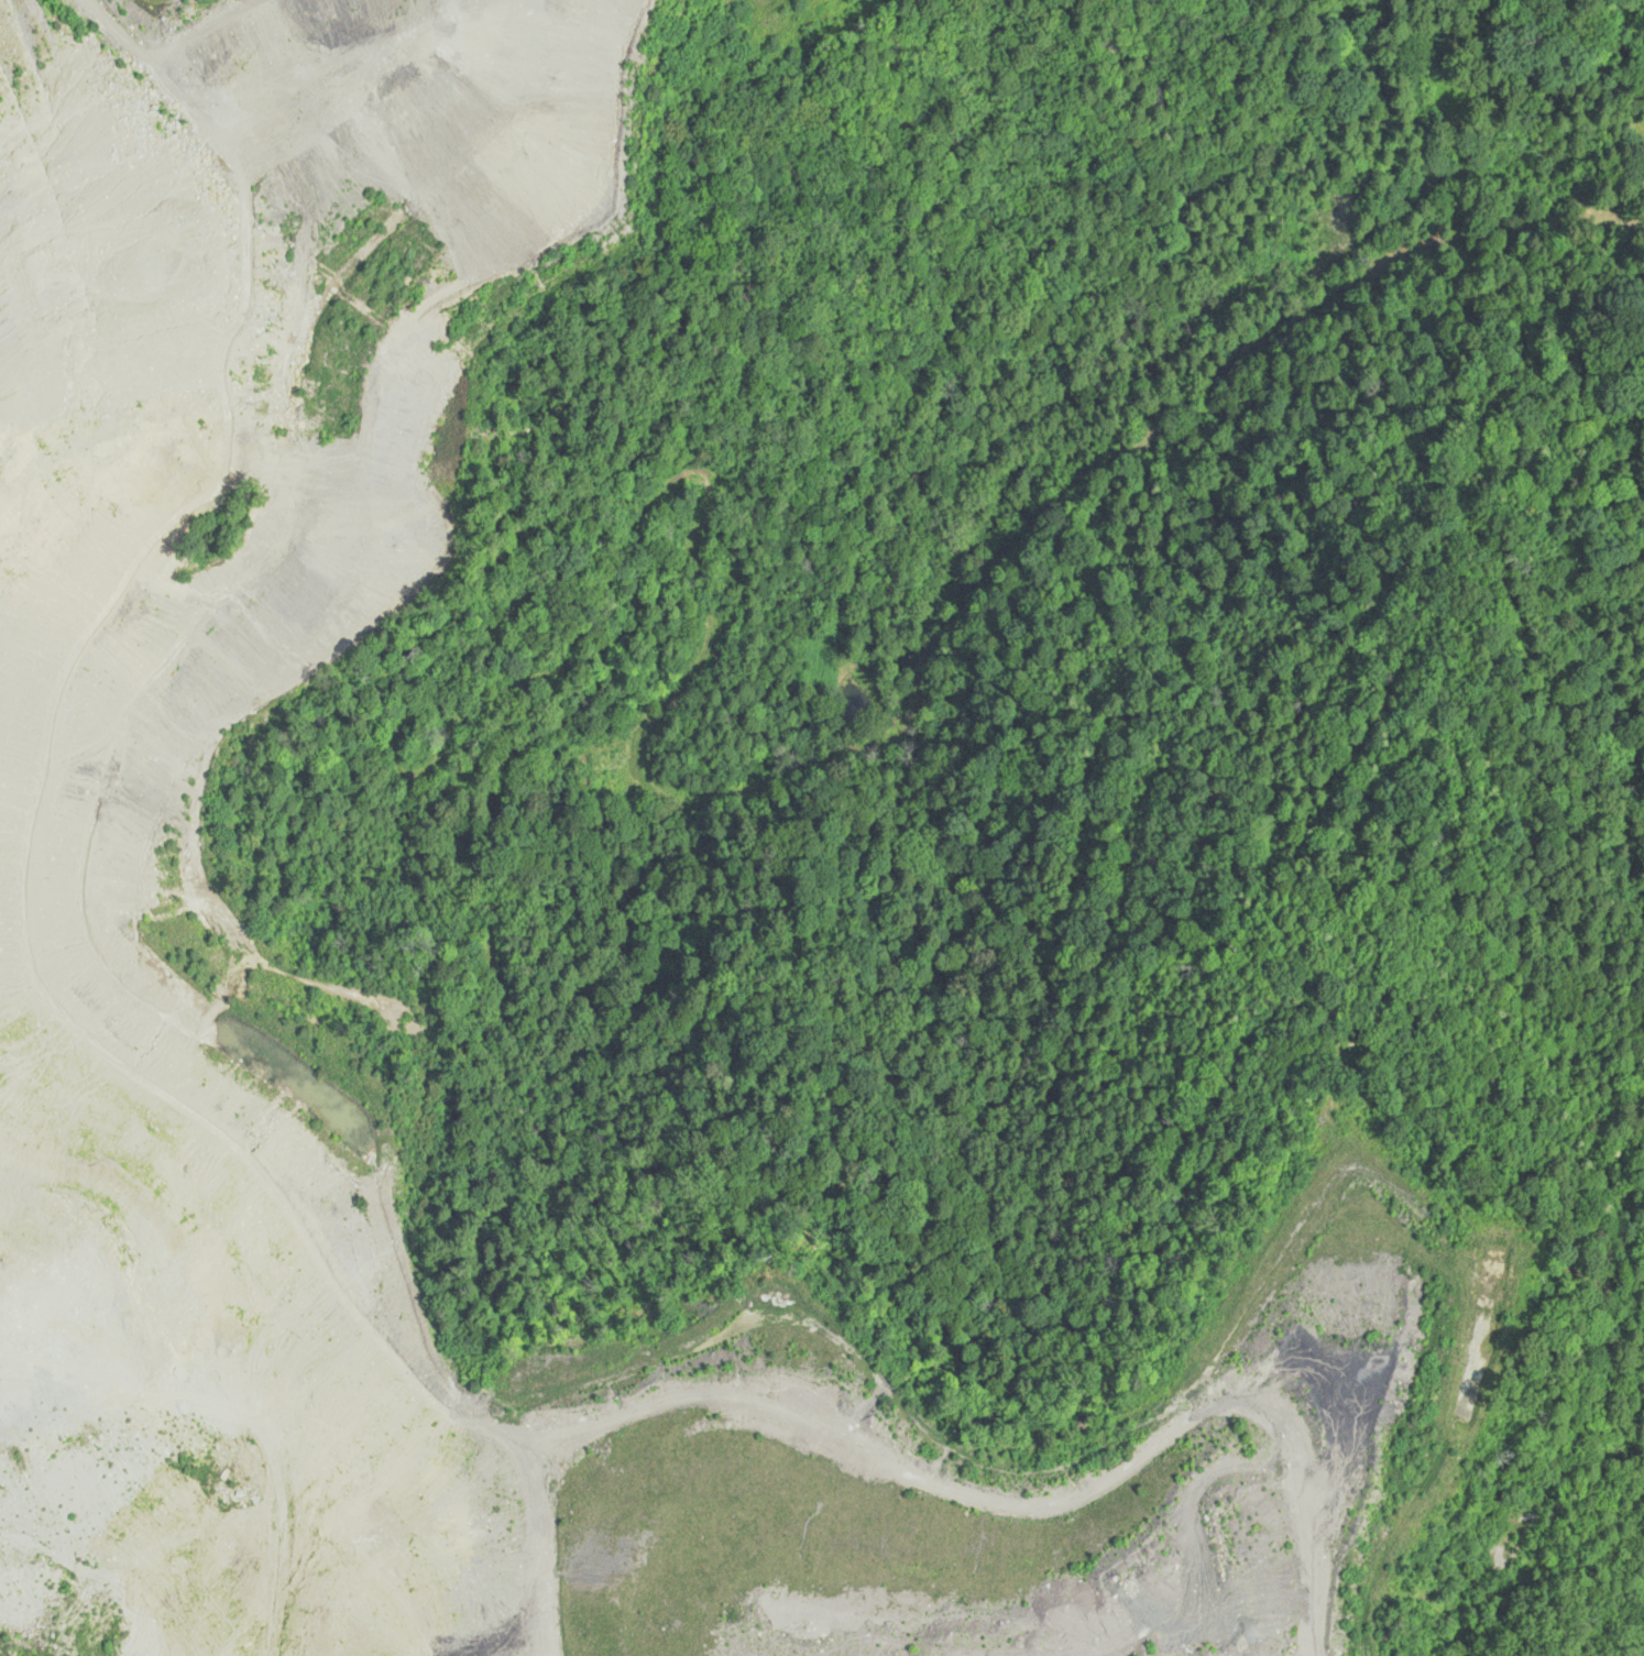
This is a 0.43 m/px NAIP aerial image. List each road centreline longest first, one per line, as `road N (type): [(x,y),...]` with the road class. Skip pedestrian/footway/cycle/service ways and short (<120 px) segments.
road 1 (residential): [(1643,204),(1388,223),(1251,306),(1028,495),(856,715),(715,803),(621,815),(615,721),(680,621),(680,514),(650,484),(603,484),(520,661),(385,710),(350,738),(350,822),(445,869),(585,1041),(662,987),(727,964),(892,1099),(963,1123),(1033,1052),(1051,904),(1128,774),(1217,768),(1281,791),(1370,732),(1428,726),(1447,738),(1453,815),(1405,874),(1163,969),(1170,1176),(1117,1288),(1052,1348),(993,1366),(940,1336),(798,1176),(715,1183),(662,1260),(504,1369),(486,1524),(528,1655)]

